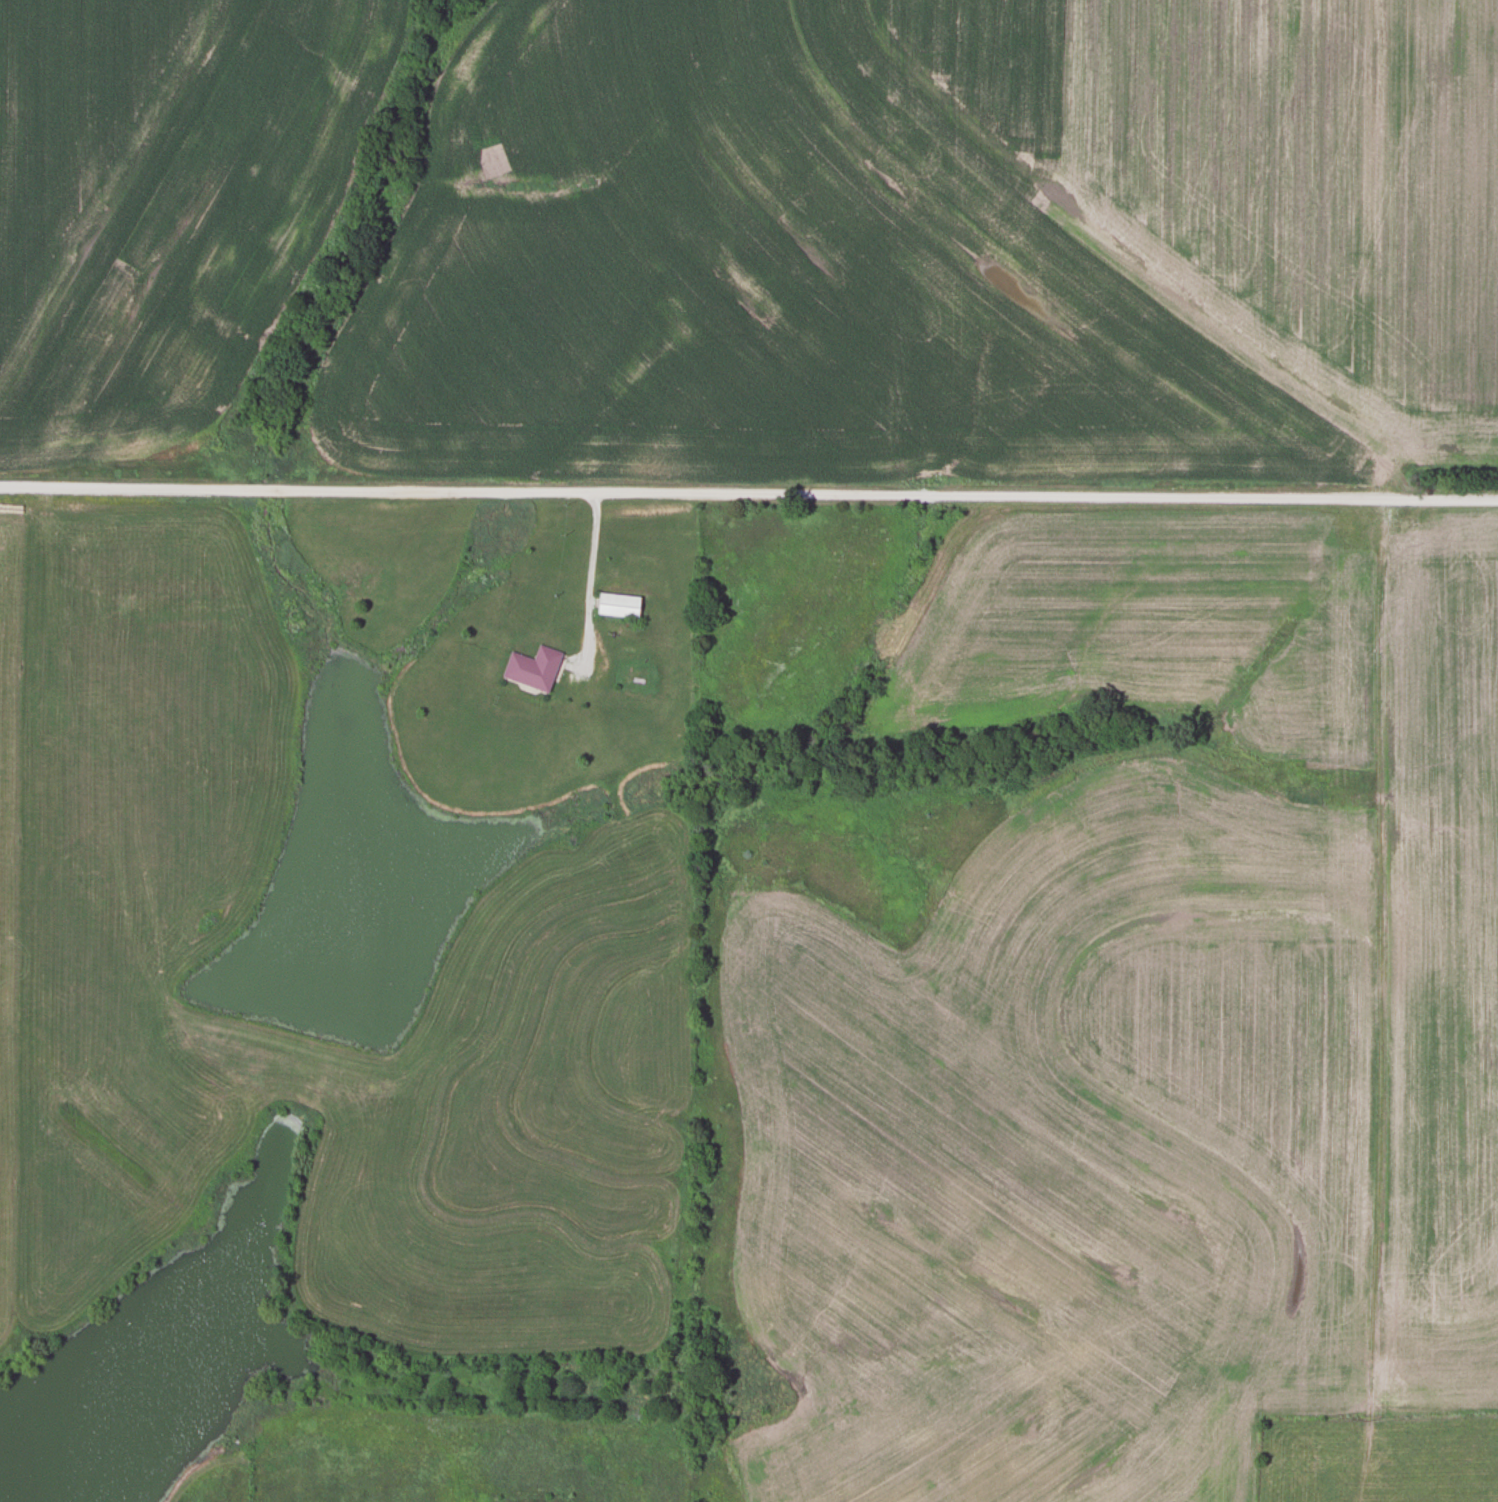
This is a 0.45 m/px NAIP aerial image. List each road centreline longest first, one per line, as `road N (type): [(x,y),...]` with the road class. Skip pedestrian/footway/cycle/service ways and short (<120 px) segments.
road 1 (residential): [(1497,496),(0,486)]

